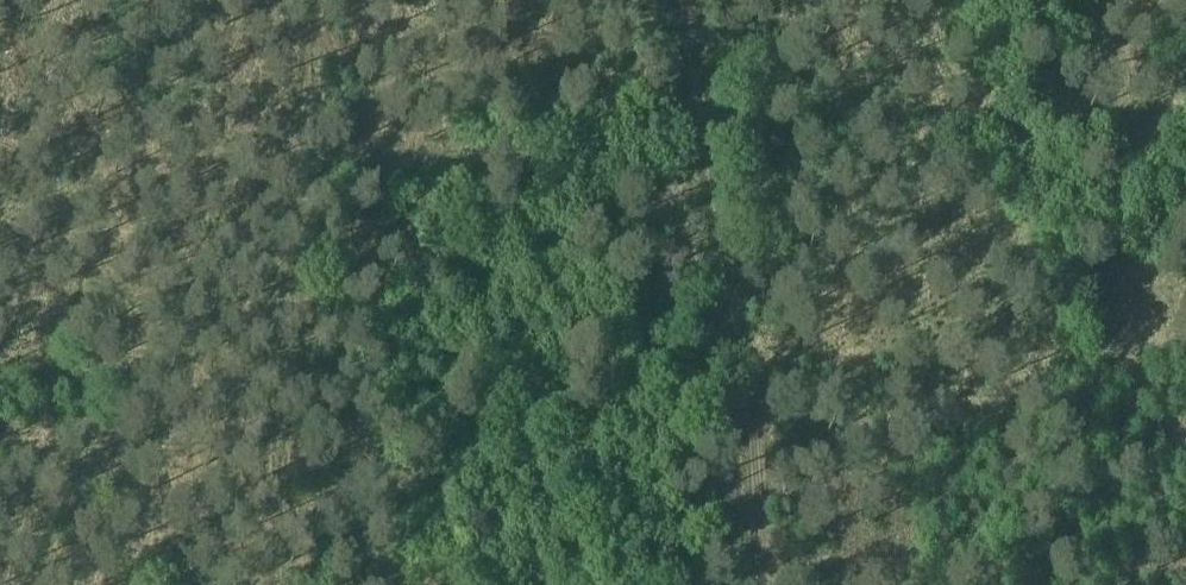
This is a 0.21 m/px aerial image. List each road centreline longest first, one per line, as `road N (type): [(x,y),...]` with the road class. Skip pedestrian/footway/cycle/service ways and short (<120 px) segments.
road 1 (track): [(736,584),(666,0)]

